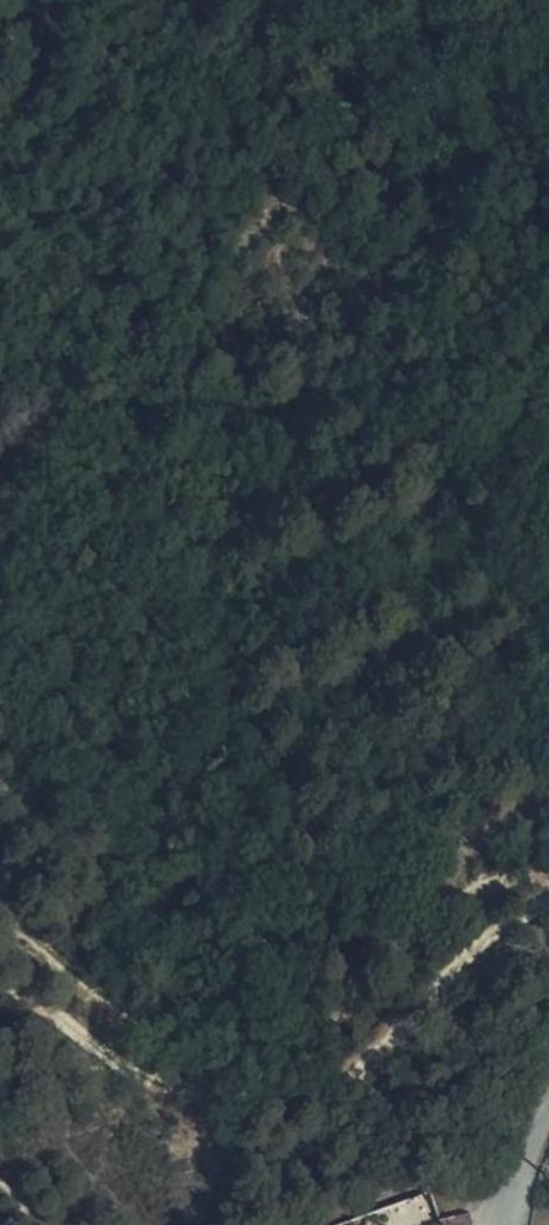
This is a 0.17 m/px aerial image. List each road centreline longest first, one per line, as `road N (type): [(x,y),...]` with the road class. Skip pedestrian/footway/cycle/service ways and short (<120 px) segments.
road 1 (track): [(548,918),(504,934),(366,1070),(275,1120),(178,1108),(0,1012)]

